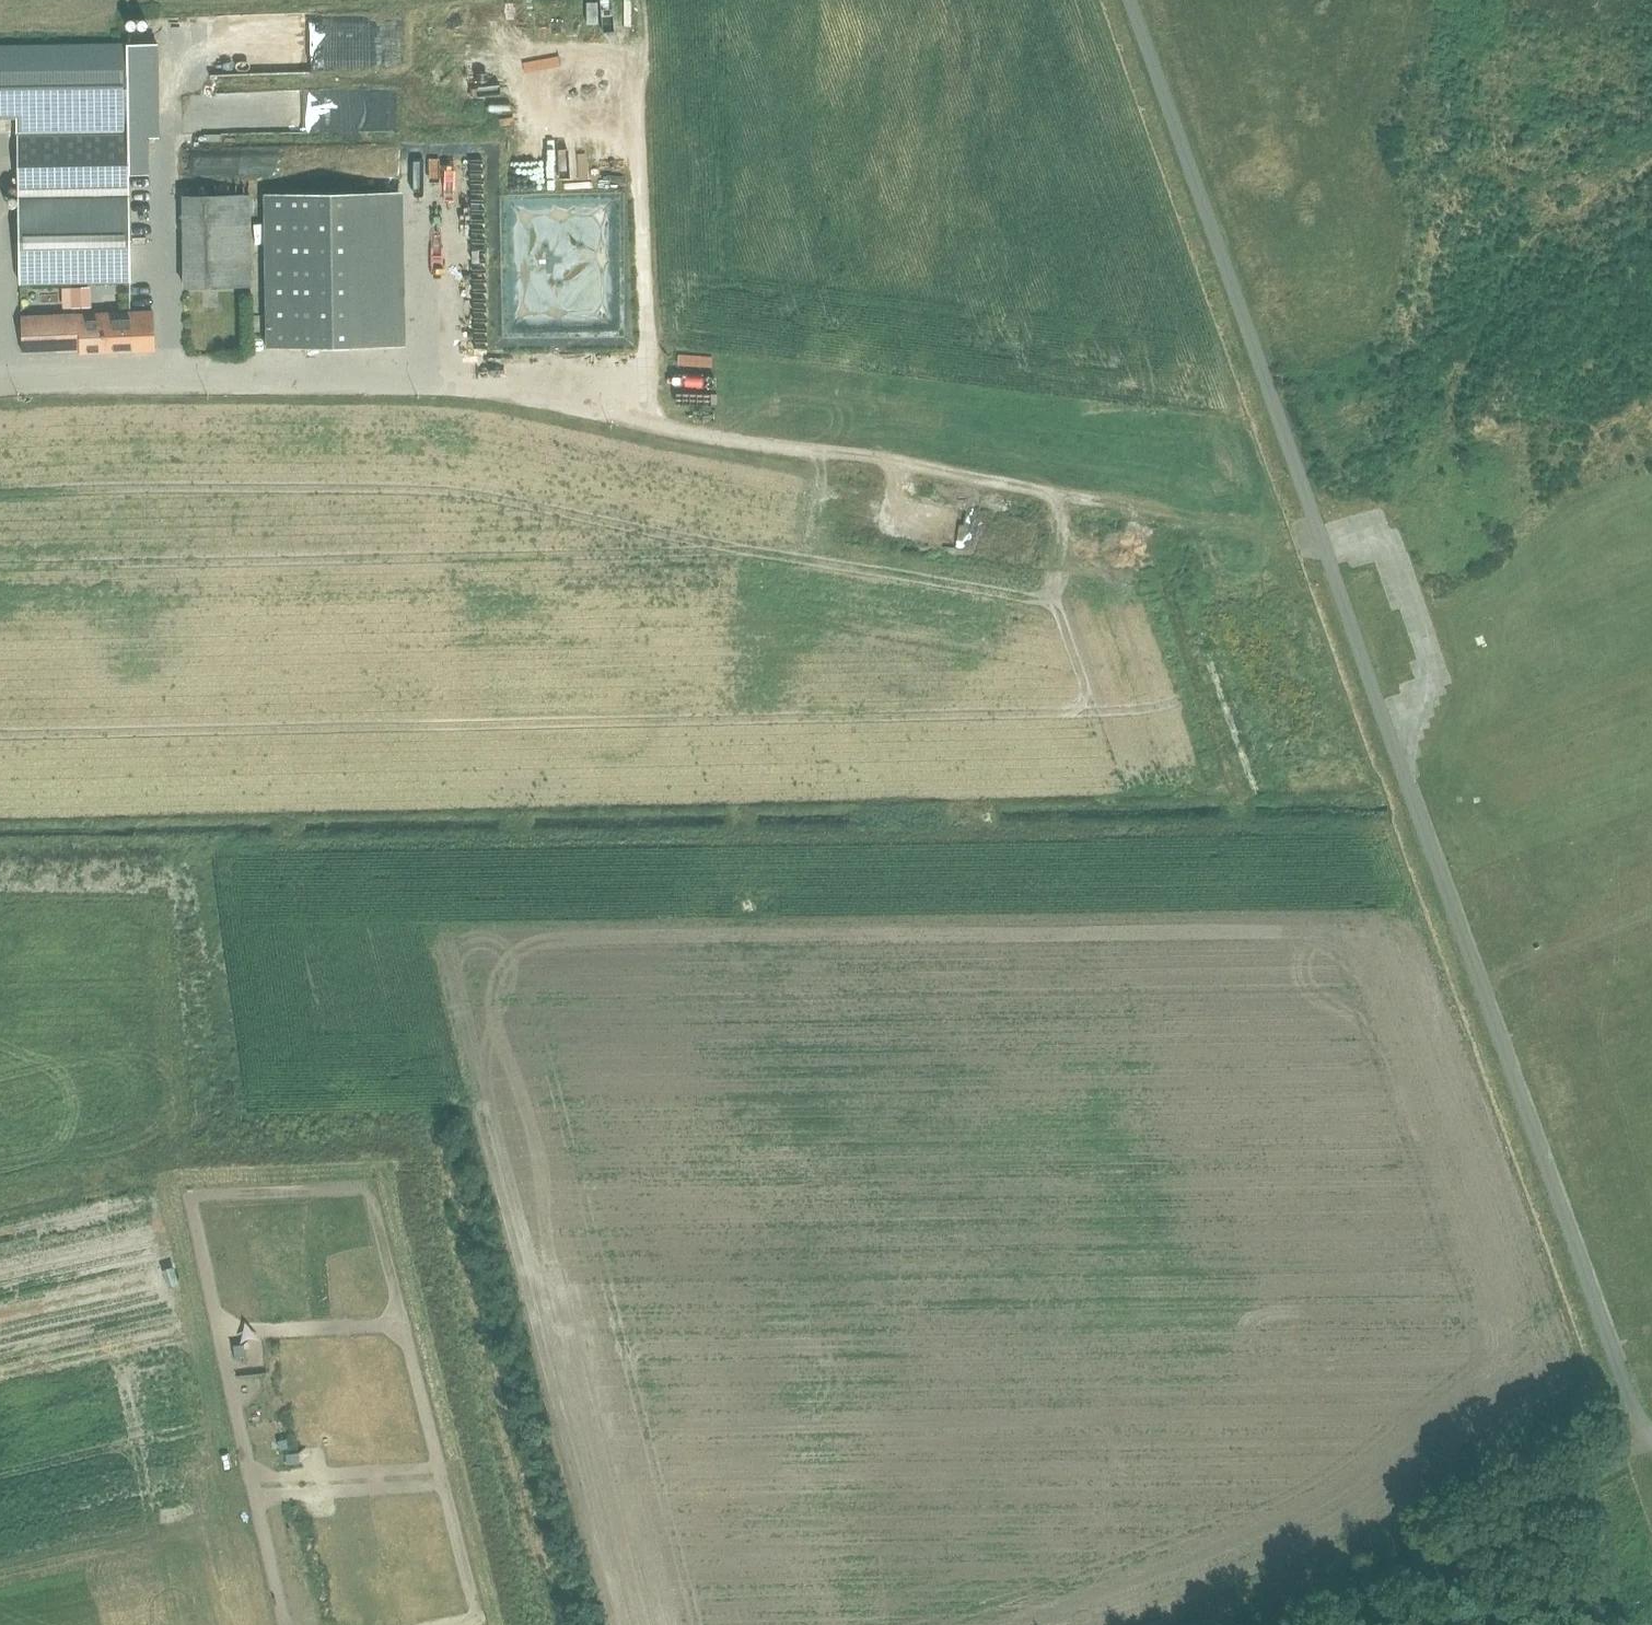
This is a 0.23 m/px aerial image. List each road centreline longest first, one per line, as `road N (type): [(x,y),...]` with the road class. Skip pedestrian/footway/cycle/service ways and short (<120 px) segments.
road 1 (track): [(1575,1479),(1397,1565),(1227,1624)]
road 2 (unclassified): [(0,384),(200,378)]

